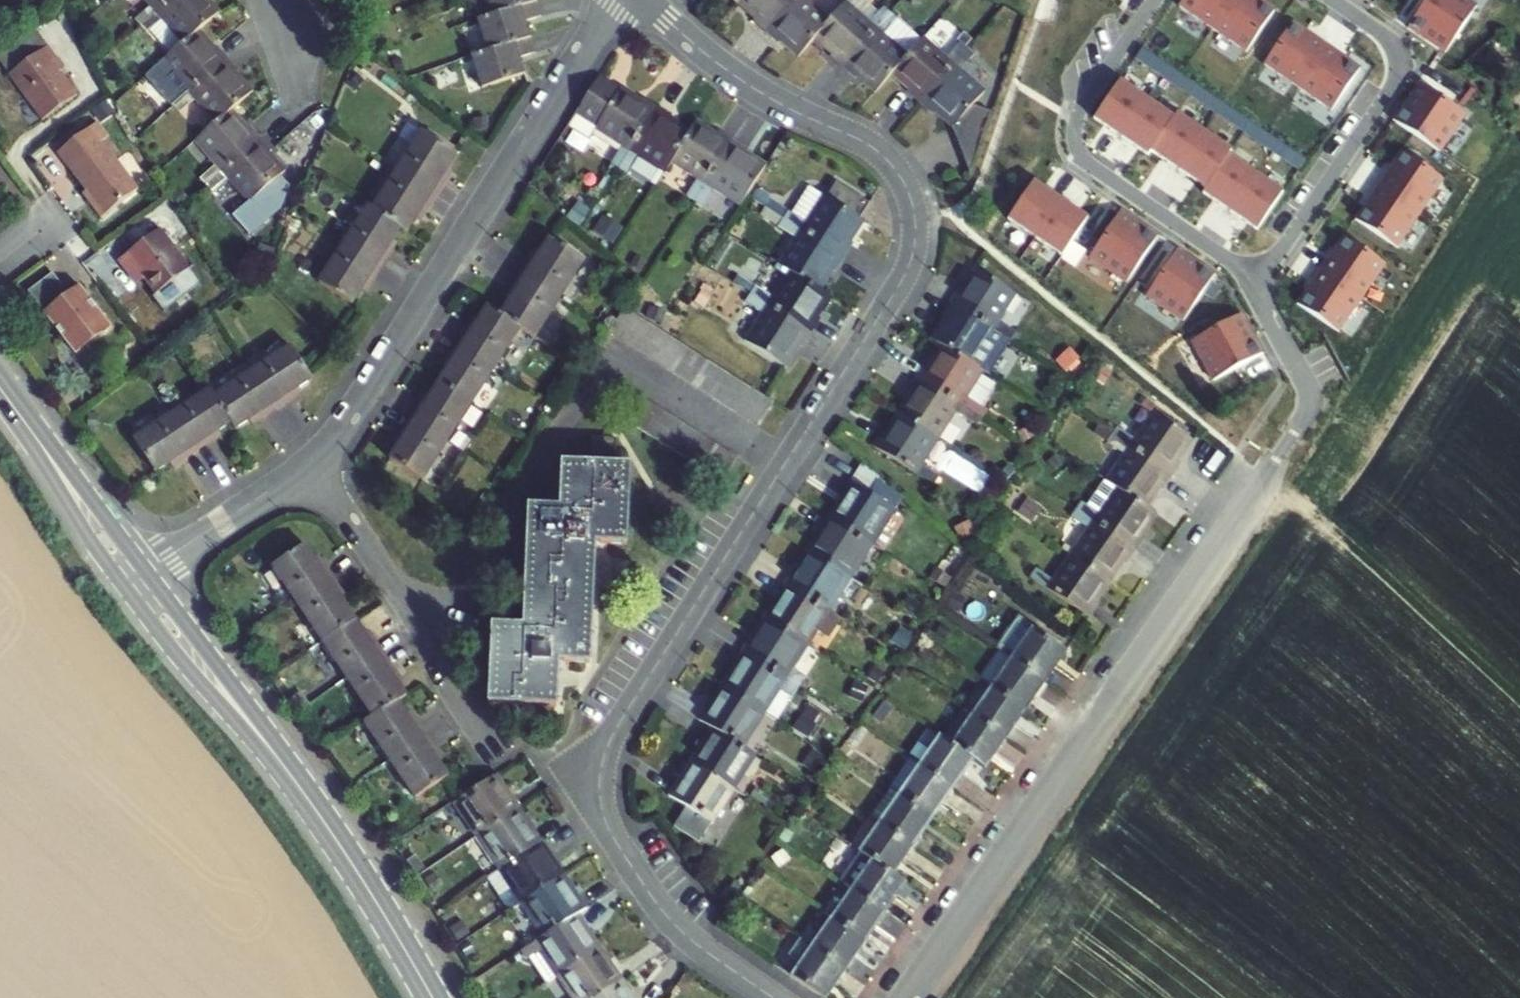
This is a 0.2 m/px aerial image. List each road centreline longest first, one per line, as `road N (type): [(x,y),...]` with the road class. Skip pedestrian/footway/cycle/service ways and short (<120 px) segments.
road 1 (residential): [(775,997),(700,947),(644,886),(604,819),(602,762),(620,720),(898,286),(916,224),(904,182),(875,149),(745,83),(647,0)]
road 2 (residential): [(1258,278),(1301,389),(1298,428),(908,997)]
road 3 (residential): [(313,461),(615,0)]
road 4 (residential): [(1258,278),(1398,67),(1393,45),(1330,0)]
road 5 (residential): [(313,461),(497,755)]
road 6 (secondary): [(126,587),(300,785)]
road 7 (secondary): [(300,785),(148,573)]
road 8 (secondary): [(432,997),(300,785)]
road 9 (secondary): [(148,573),(0,383)]
road 10 (secondary): [(0,394),(126,587)]
road 11 (residential): [(1089,164),(1258,278)]
road 12 (residential): [(148,573),(313,461)]
road 13 (residential): [(1154,0),(1078,115),(1077,142),(1089,164)]

